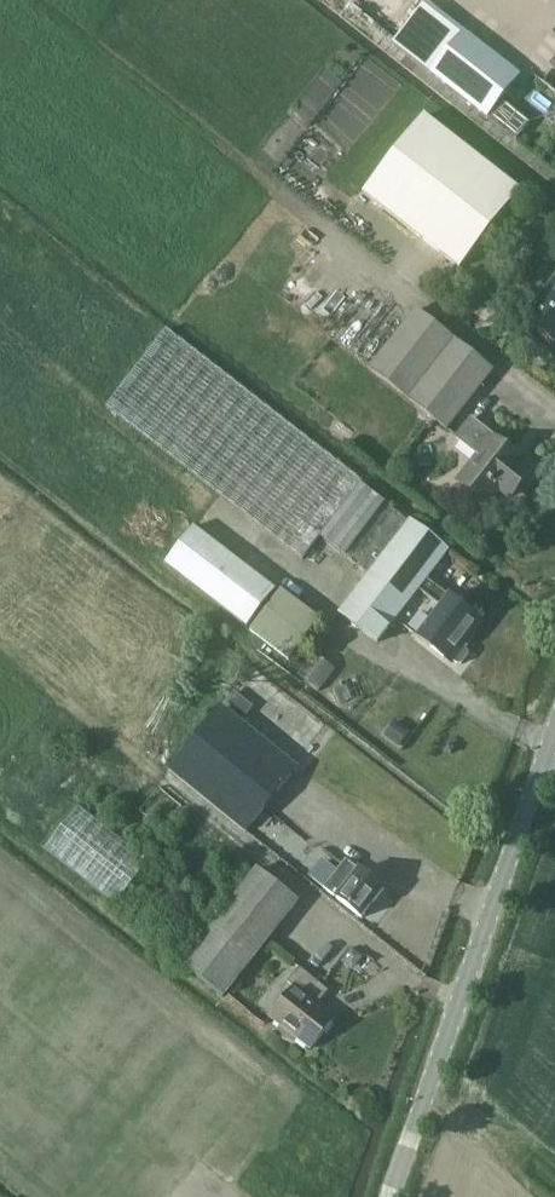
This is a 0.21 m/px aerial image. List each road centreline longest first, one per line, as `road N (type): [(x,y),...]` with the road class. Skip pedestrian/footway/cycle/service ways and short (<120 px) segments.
road 1 (unclassified): [(392,1196),(554,745)]
road 2 (track): [(215,507),(309,584),(341,634),(554,748)]

